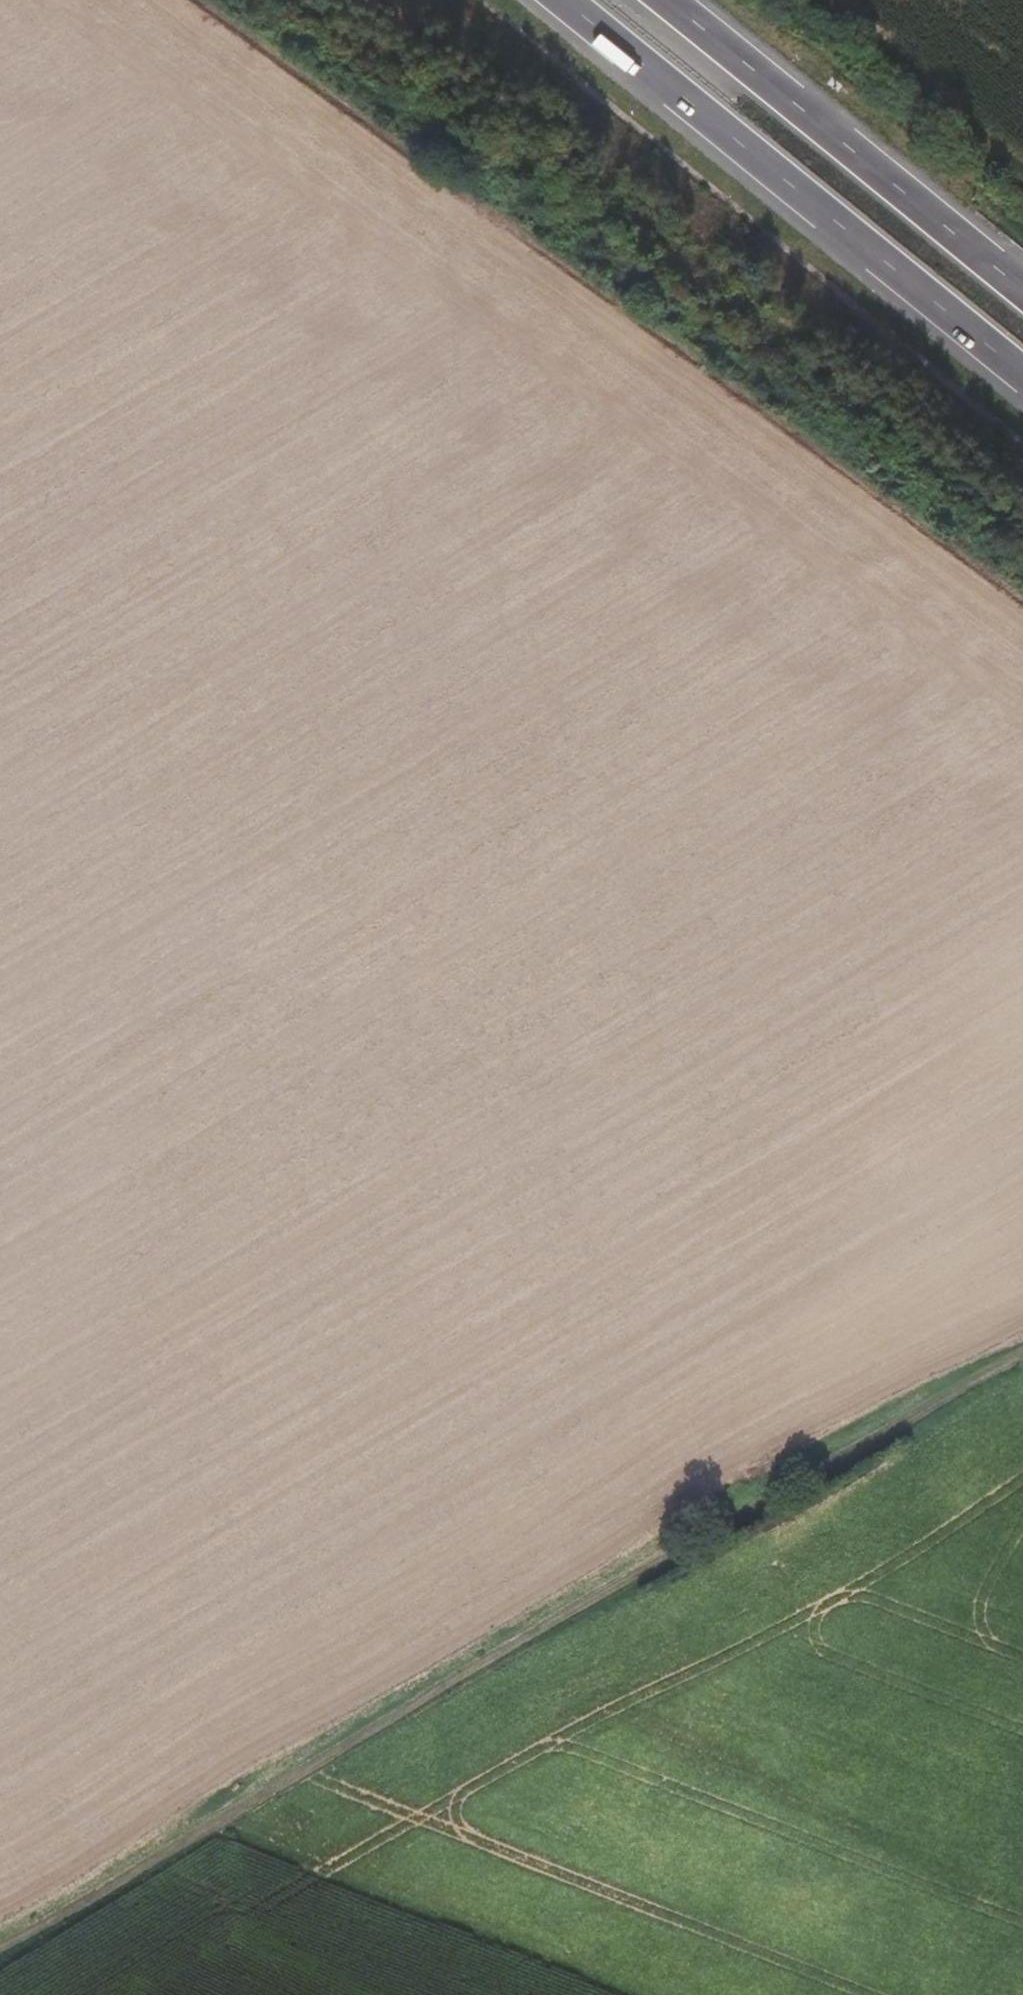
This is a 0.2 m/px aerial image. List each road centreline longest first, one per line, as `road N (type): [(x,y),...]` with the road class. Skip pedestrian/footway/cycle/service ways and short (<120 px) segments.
road 1 (track): [(1022,1366),(0,1942)]
road 2 (trunk): [(556,0),(1022,376)]
road 3 (trunk): [(1022,284),(669,0)]

